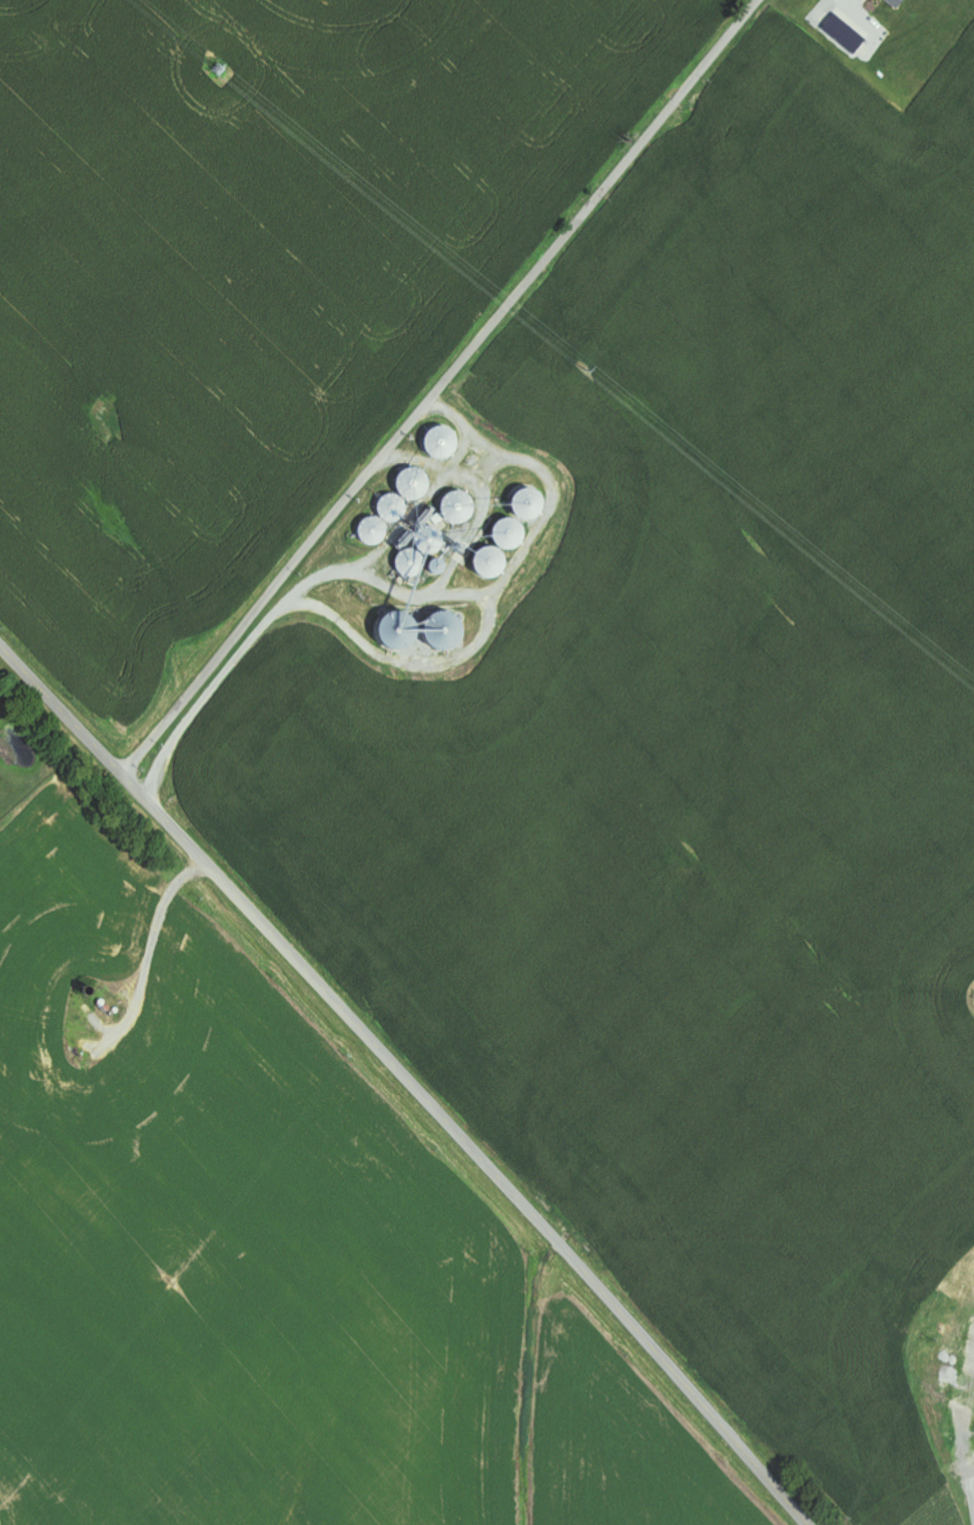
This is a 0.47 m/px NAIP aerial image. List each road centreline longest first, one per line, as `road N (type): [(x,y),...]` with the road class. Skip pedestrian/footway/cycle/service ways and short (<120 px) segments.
road 1 (tertiary): [(810,1524),(466,1142),(0,644)]
road 2 (residential): [(125,776),(761,0)]

